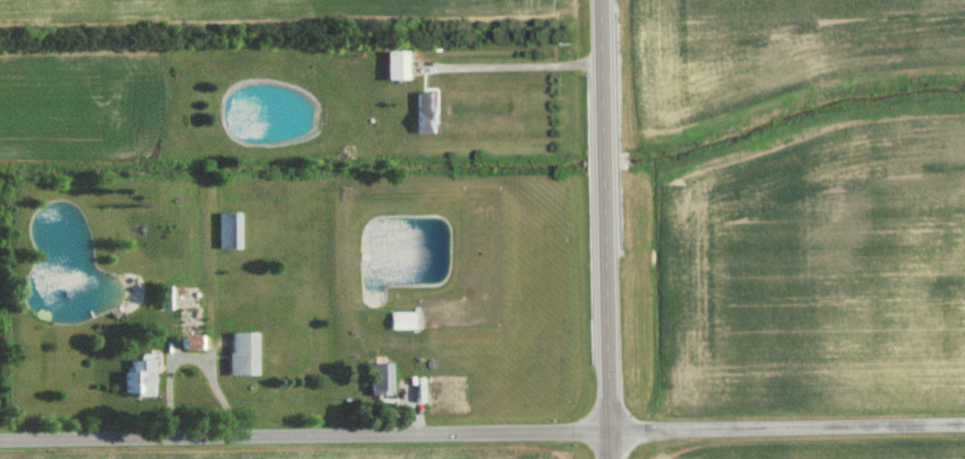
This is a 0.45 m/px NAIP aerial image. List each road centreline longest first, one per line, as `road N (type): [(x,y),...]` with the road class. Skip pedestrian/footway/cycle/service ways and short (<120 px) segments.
road 1 (tertiary): [(0,442),(964,427)]
road 2 (secondary): [(614,458),(603,0)]

